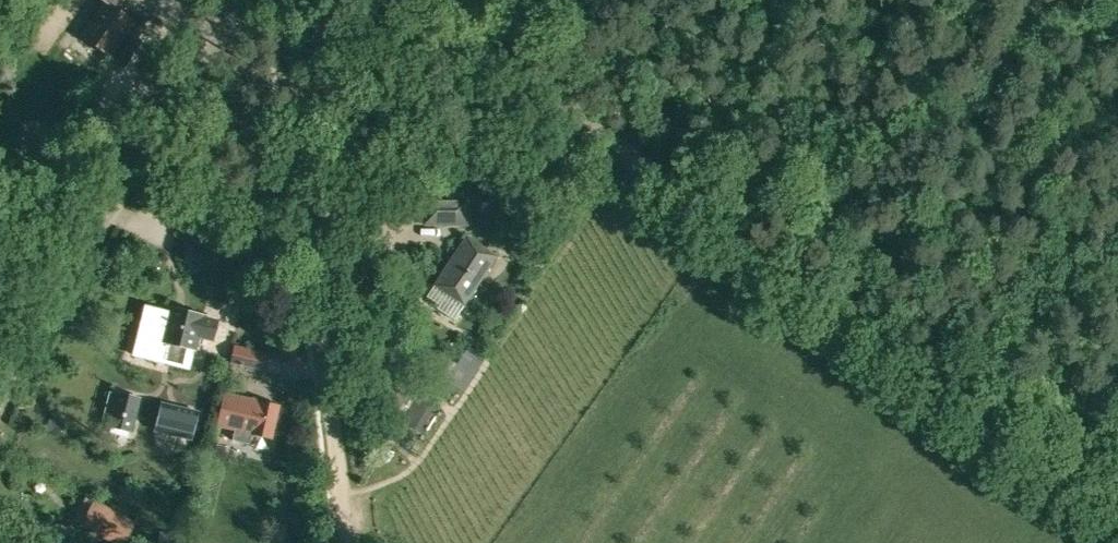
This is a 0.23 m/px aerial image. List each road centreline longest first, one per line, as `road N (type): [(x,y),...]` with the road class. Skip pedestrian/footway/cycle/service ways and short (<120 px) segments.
road 1 (track): [(345,542),(283,0)]
road 2 (tertiary): [(0,386),(230,0)]

